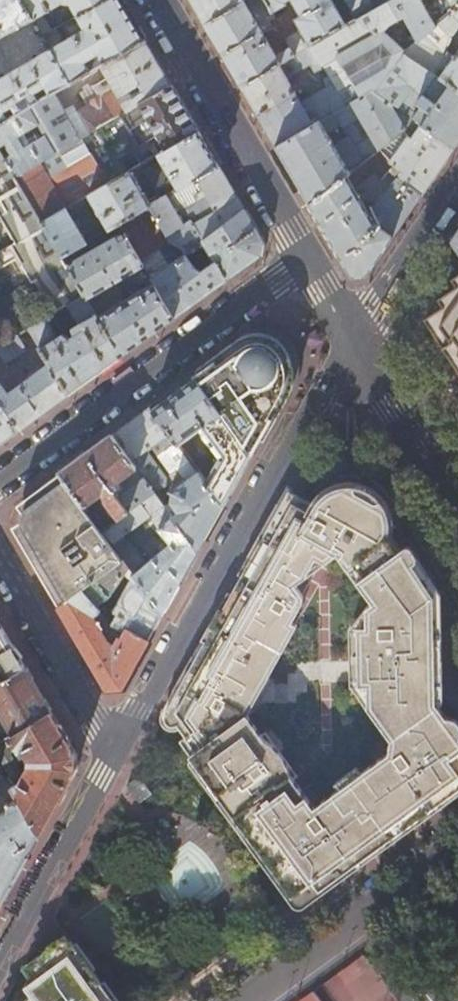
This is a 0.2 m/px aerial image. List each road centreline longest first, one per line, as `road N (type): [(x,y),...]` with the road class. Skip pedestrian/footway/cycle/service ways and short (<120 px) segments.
road 1 (residential): [(113,753),(354,336)]
road 2 (residential): [(308,260),(0,481)]
road 3 (unclassified): [(308,260),(154,0)]
road 4 (residential): [(243,1000),(457,845)]
road 5 (residential): [(0,960),(113,753)]
road 6 (residential): [(0,565),(113,753)]
road 7 (unclassified): [(457,498),(354,336)]
road 8 (residential): [(354,336),(457,185)]

